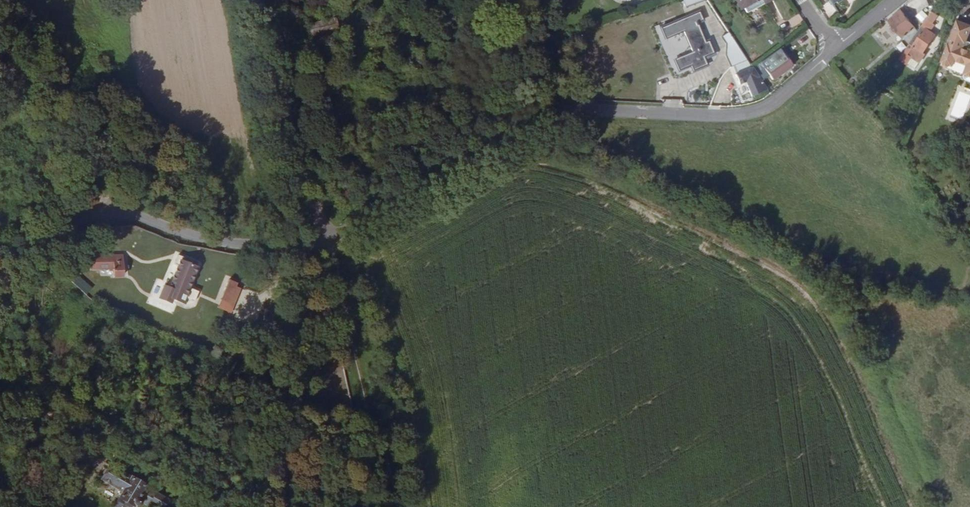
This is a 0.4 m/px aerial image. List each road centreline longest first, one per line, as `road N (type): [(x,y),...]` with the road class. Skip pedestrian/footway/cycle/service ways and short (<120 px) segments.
road 1 (unclassified): [(835,49),(782,96),(743,116),(587,112),(536,121),(329,238)]
road 2 (unclassified): [(329,238),(236,246),(97,212),(64,221),(0,268)]
road 3 (track): [(329,238),(397,506)]
road 4 (residential): [(257,0),(329,238)]

